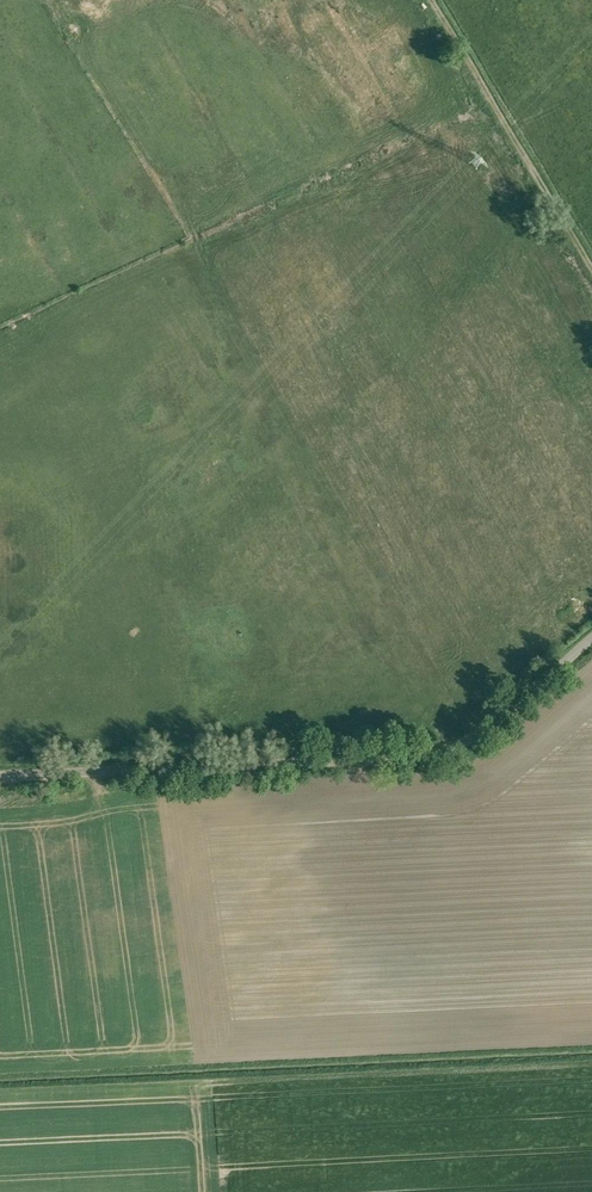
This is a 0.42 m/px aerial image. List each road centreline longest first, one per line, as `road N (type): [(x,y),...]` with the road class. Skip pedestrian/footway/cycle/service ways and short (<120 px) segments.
road 1 (unclassified): [(591,639),(474,737),(420,760),(0,780)]
road 2 (track): [(428,0),(591,272)]

